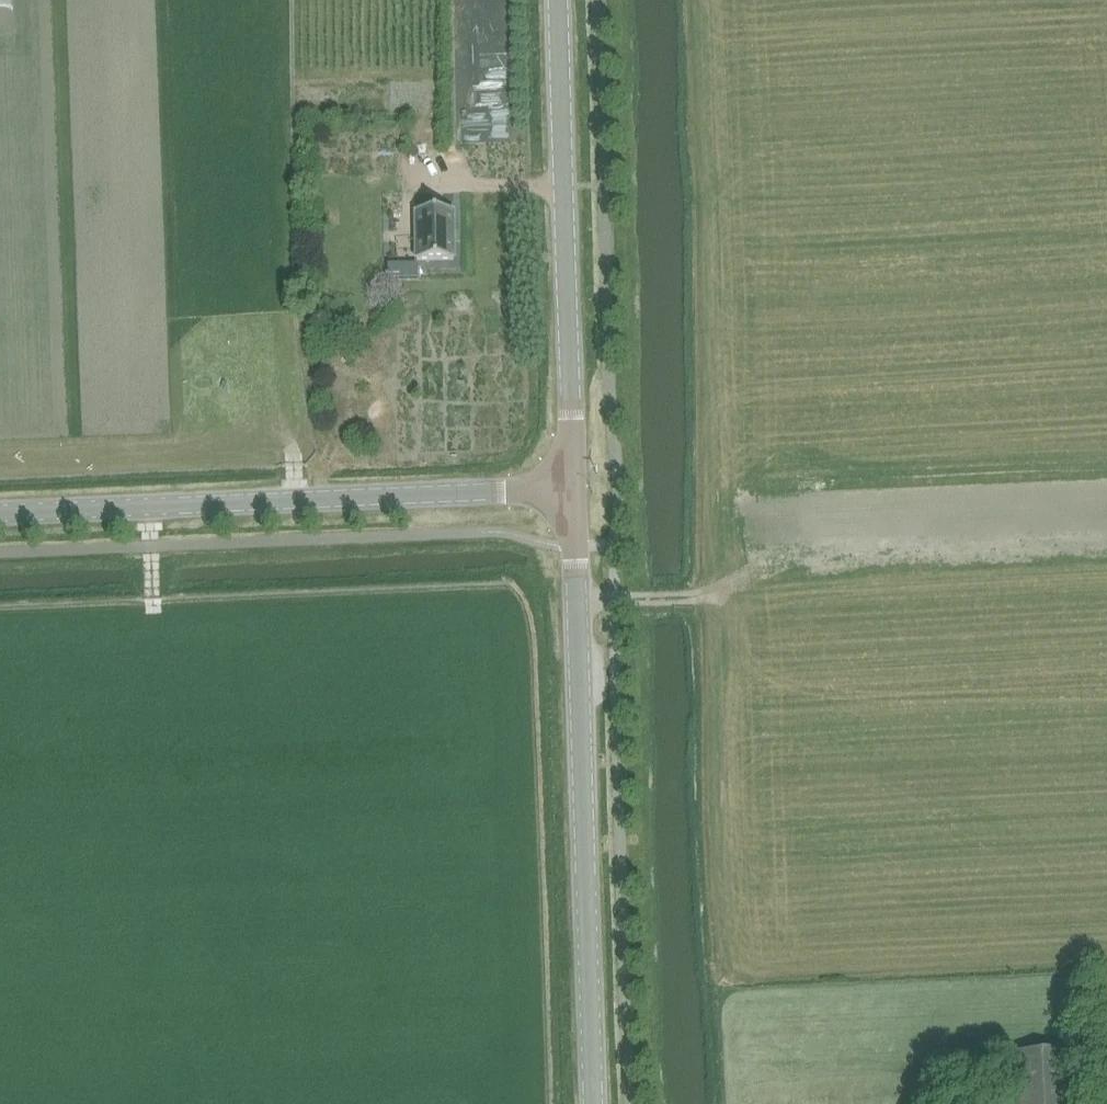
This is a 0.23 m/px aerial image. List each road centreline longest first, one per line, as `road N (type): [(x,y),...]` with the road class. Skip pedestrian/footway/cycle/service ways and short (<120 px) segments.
road 1 (unclassified): [(593,1103),(574,489)]
road 2 (tertiary): [(0,515),(574,489)]
road 3 (tertiary): [(574,489),(559,0)]

